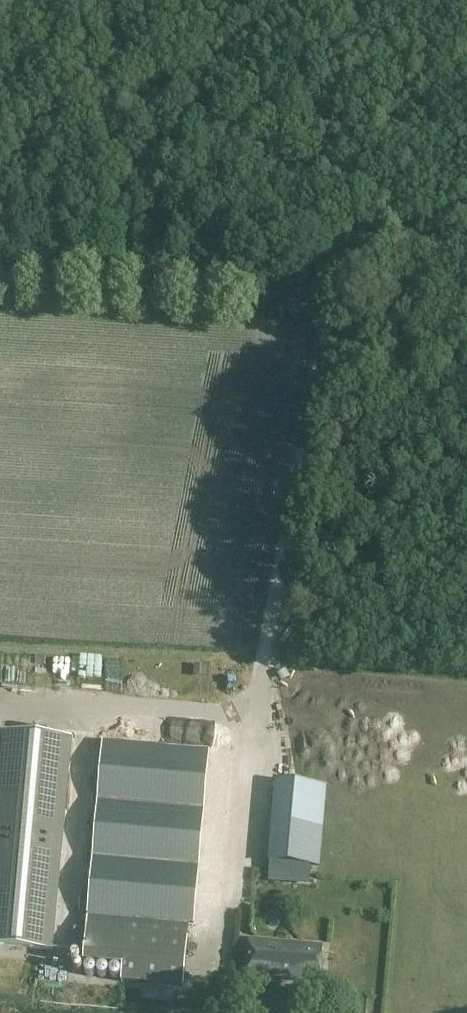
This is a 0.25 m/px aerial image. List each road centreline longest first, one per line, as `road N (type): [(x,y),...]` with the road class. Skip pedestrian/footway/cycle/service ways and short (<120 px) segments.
road 1 (track): [(0,284),(330,303)]
road 2 (track): [(466,261),(371,260),(330,303)]

